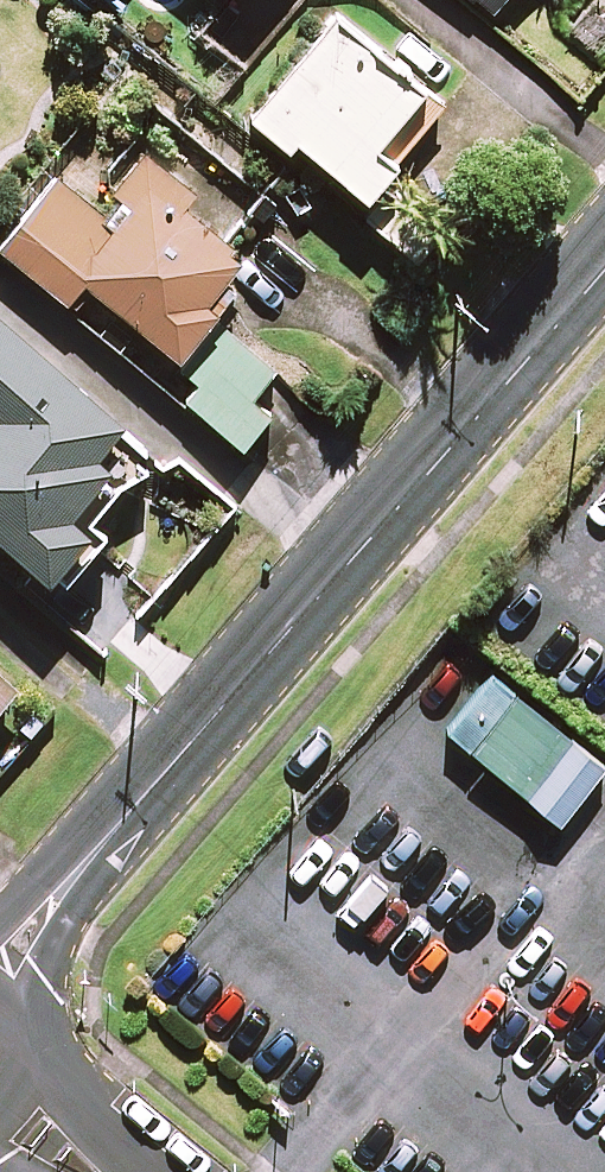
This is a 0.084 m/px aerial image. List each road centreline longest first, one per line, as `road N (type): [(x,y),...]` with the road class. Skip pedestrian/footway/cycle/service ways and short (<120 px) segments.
road 1 (residential): [(0,966),(604,262)]
road 2 (residential): [(0,998),(16,1015),(29,1059),(14,1107)]

